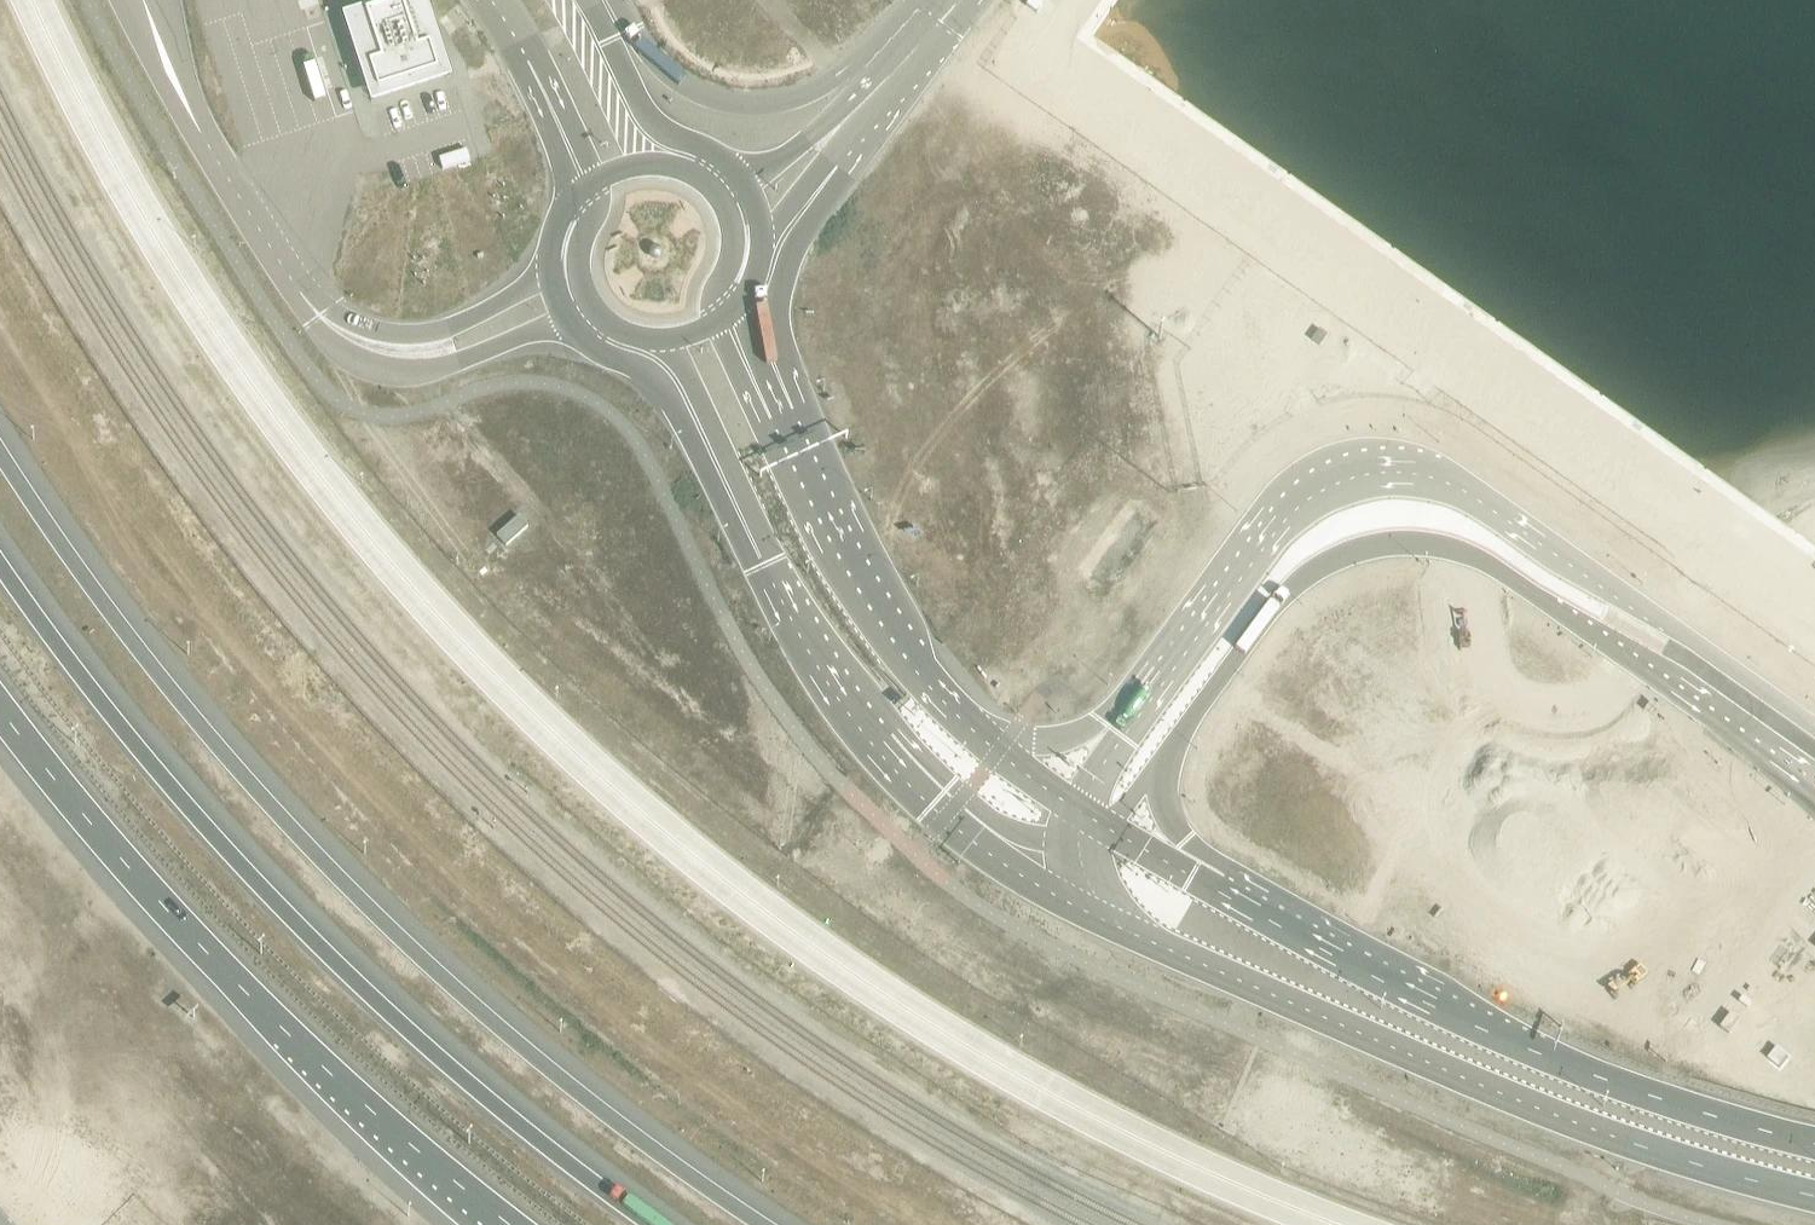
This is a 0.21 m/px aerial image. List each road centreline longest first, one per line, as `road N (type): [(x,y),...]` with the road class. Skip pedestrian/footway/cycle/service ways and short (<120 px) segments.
road 1 (secondary): [(766,1224),(475,1006),(372,909),(225,754),(111,612),(0,452)]
road 2 (secondary): [(653,1224),(392,1014),(291,917),(38,619),(0,561)]
road 3 (unclassified): [(1814,739),(1484,497),(1423,467),(1392,463),(1327,478),(1291,507),(1138,702)]
road 4 (unclassified): [(1159,766),(1279,600),(1334,559),(1404,541),(1479,557),(1587,635),(1701,703),(1814,798)]
road 5 (unclassified): [(1067,887),(1205,962),(1397,1050),(1627,1142),(1814,1200)]
road 6 (unclassified): [(1814,601),(1163,137)]
road 7 (trunk): [(0,708),(176,918),(294,1038),(512,1224)]
road 8 (unclassified): [(1814,1138),(1526,1041),(1214,875)]
road 9 (unclassified): [(694,415),(764,566),(848,700),(941,800),(1067,887)]
road 10 (unclassified): [(989,733),(903,649),(802,458)]
road 11 (unclassified): [(1042,71),(1005,90),(999,131),(1010,148),(1036,161),(1073,161),(1163,137)]
road 12 (unclassified): [(802,458),(750,344),(745,294)]
road 13 (unclassified): [(802,458),(760,421),(716,322)]
road 14 (unclassified): [(566,320),(601,351),(660,378),(694,415)]
road 15 (unclassified): [(802,458),(806,407),(776,324),(776,302)]
road 16 (unclassified): [(1138,702),(1050,743),(989,733)]
road 17 (unclassified): [(592,181),(567,203),(551,237),(550,278),(566,320)]
road 18 (unclassified): [(716,322),(734,235),(713,187)]
road 19 (unclassified): [(1163,137),(1095,89),(1042,71)]
road 20 (unclassified): [(592,181),(579,257),(594,307)]
road 21 (unclassified): [(713,187),(660,162),(592,181)]
road 22 (unclassified): [(1214,875),(1165,805),(1159,766)]
road 23 (unclassified): [(1138,702),(1079,809)]
road 24 (unclassified): [(745,294),(762,236),(743,180)]

